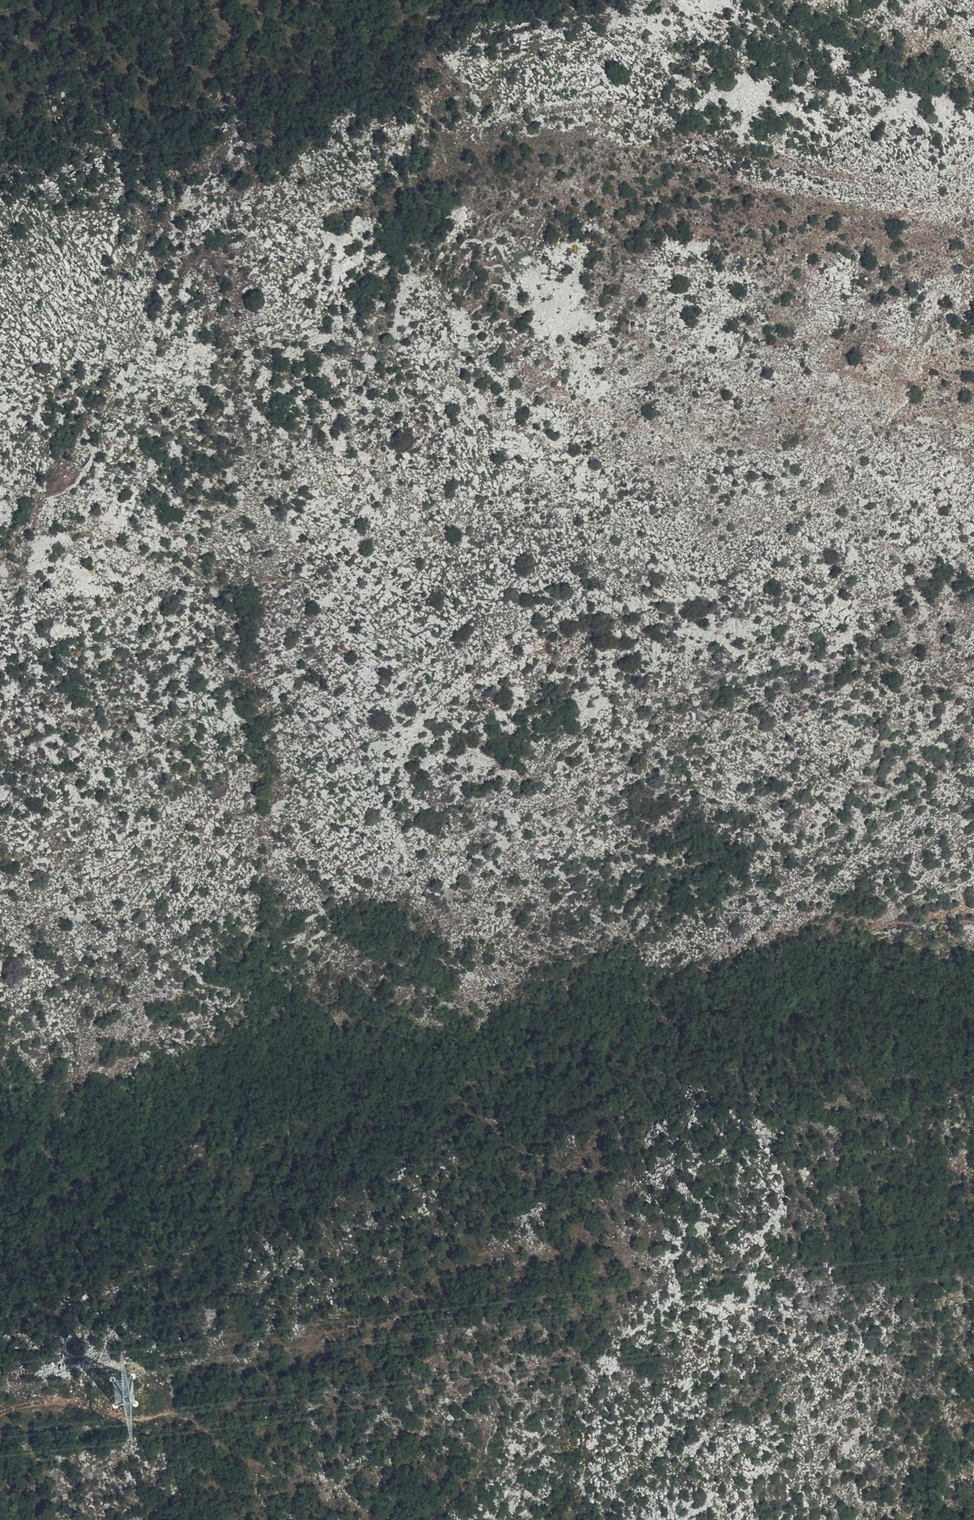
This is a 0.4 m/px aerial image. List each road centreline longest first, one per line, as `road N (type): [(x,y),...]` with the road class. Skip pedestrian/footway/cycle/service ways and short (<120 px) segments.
road 1 (track): [(262,1458),(190,1402),(128,1409),(63,1393),(9,1400),(0,1411)]

